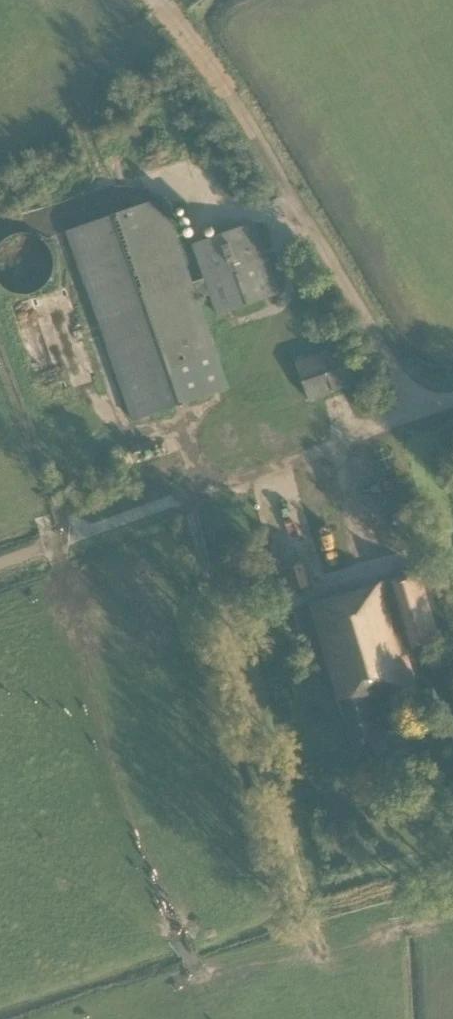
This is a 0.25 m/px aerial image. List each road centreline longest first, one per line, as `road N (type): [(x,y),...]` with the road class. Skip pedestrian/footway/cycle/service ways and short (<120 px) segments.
road 1 (track): [(307,928),(187,498)]

